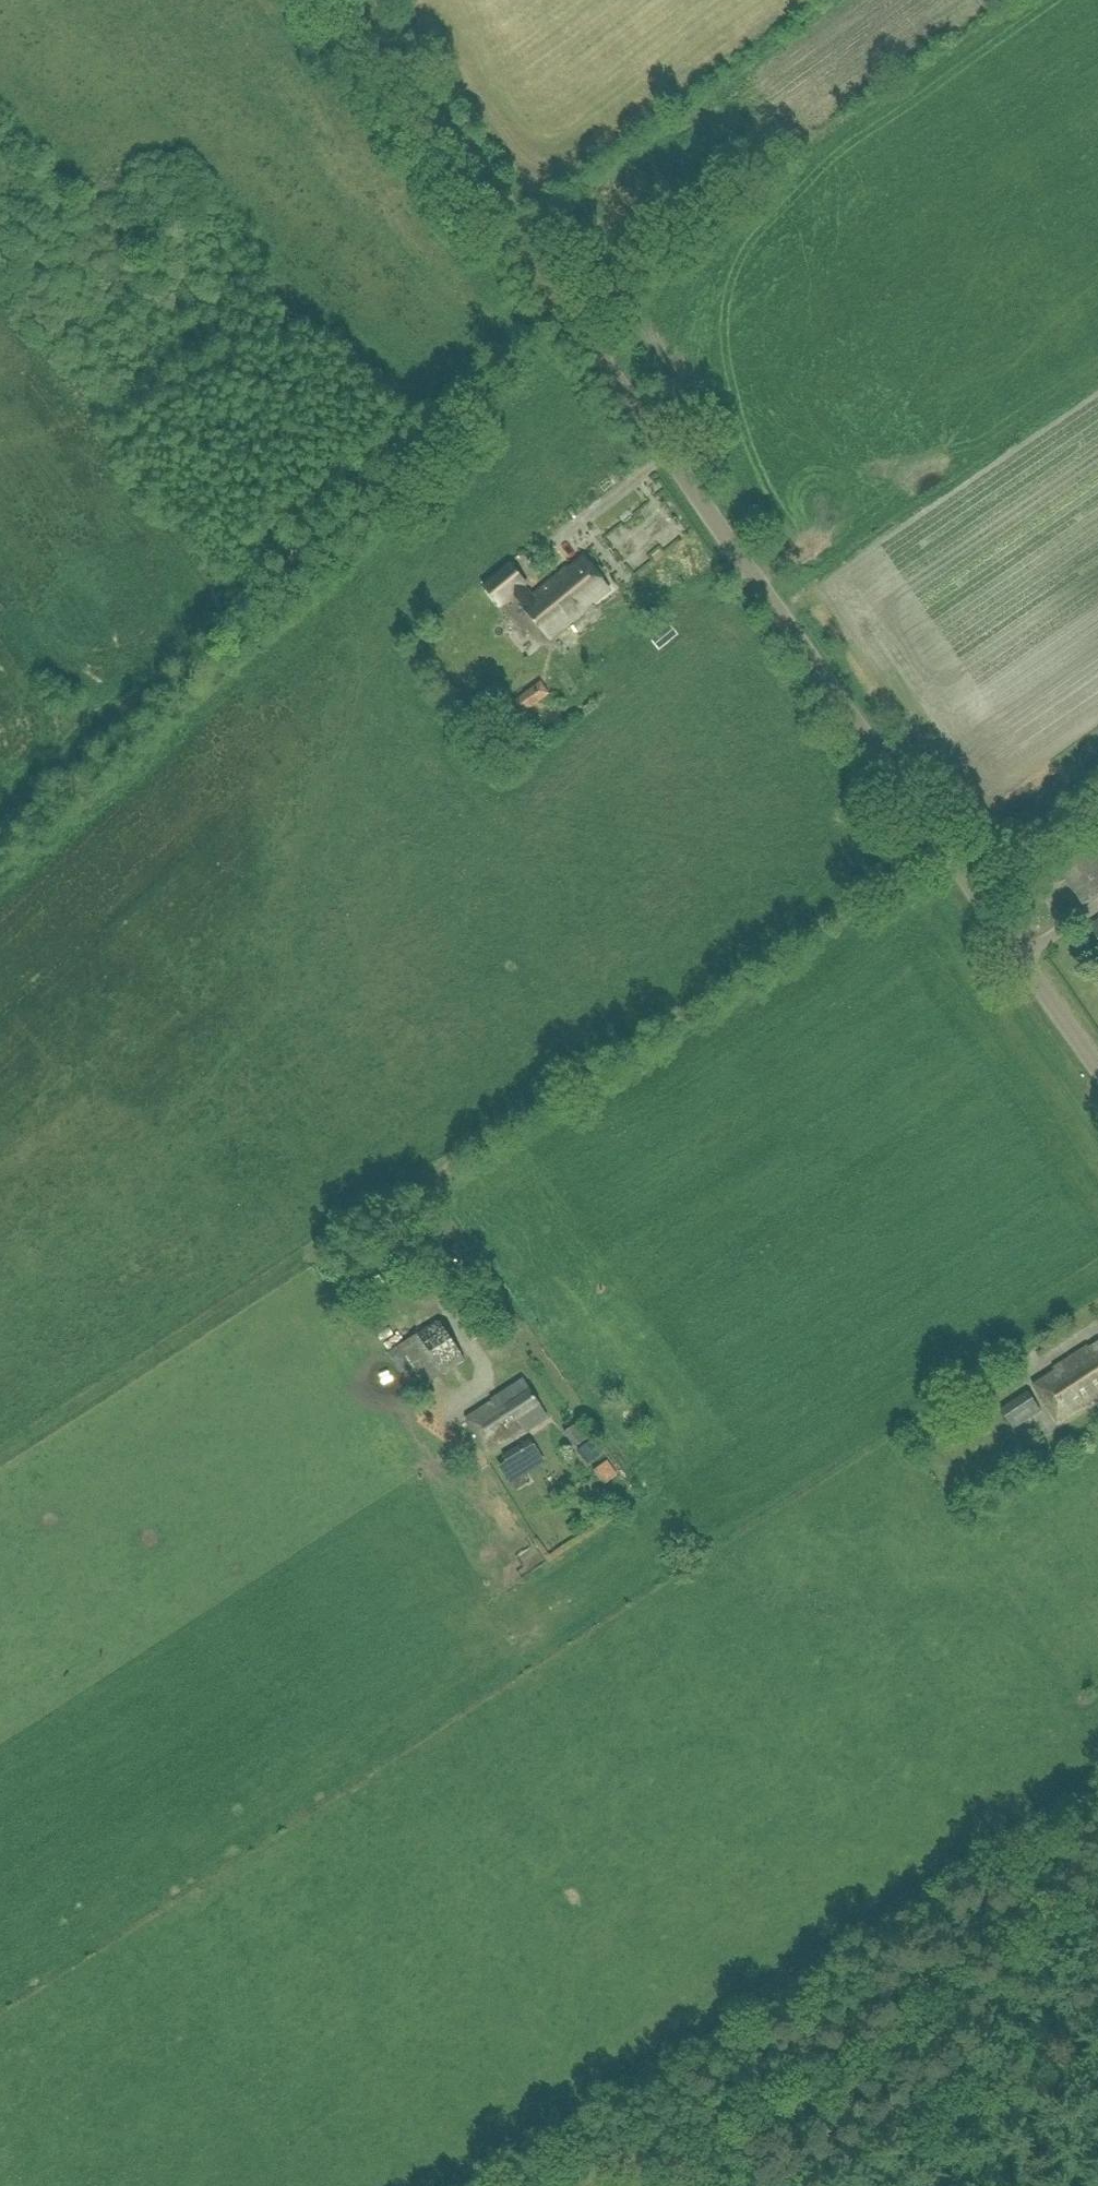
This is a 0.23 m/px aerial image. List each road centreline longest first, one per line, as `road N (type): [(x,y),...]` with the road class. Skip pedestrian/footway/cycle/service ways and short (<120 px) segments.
road 1 (tertiary): [(1097,1066),(352,0)]
road 2 (track): [(0,1455),(400,1202),(941,842)]
road 3 (track): [(636,2185),(714,2119),(1005,1935)]

